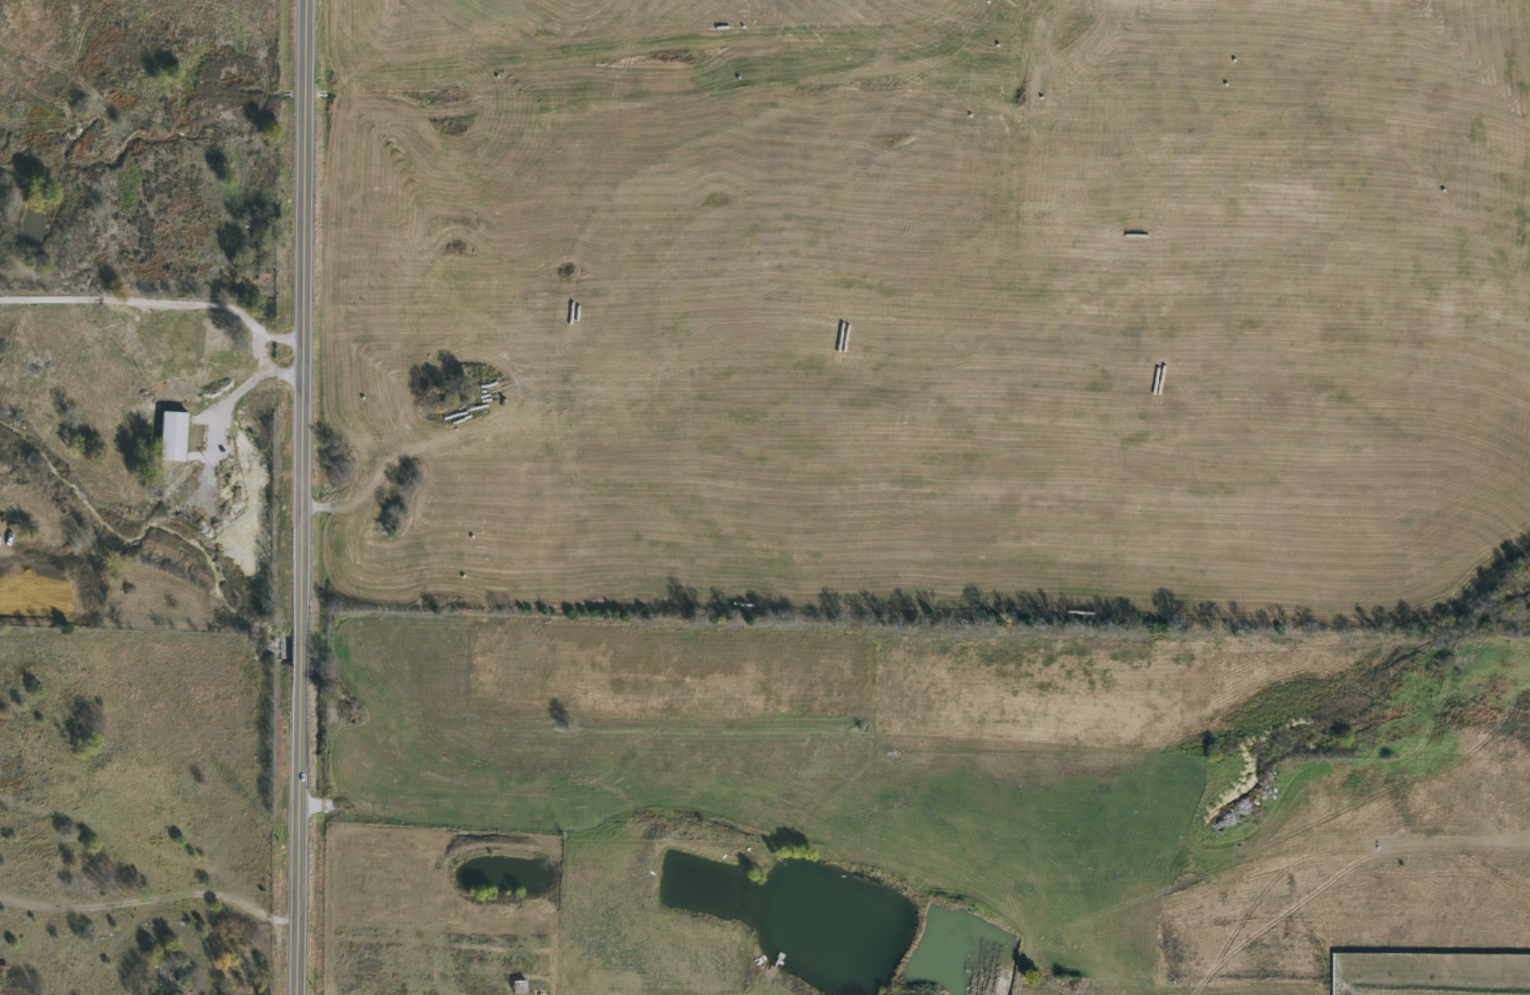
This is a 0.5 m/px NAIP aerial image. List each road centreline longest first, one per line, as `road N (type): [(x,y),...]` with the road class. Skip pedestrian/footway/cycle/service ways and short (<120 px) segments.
road 1 (secondary): [(308,0),(297,994)]

